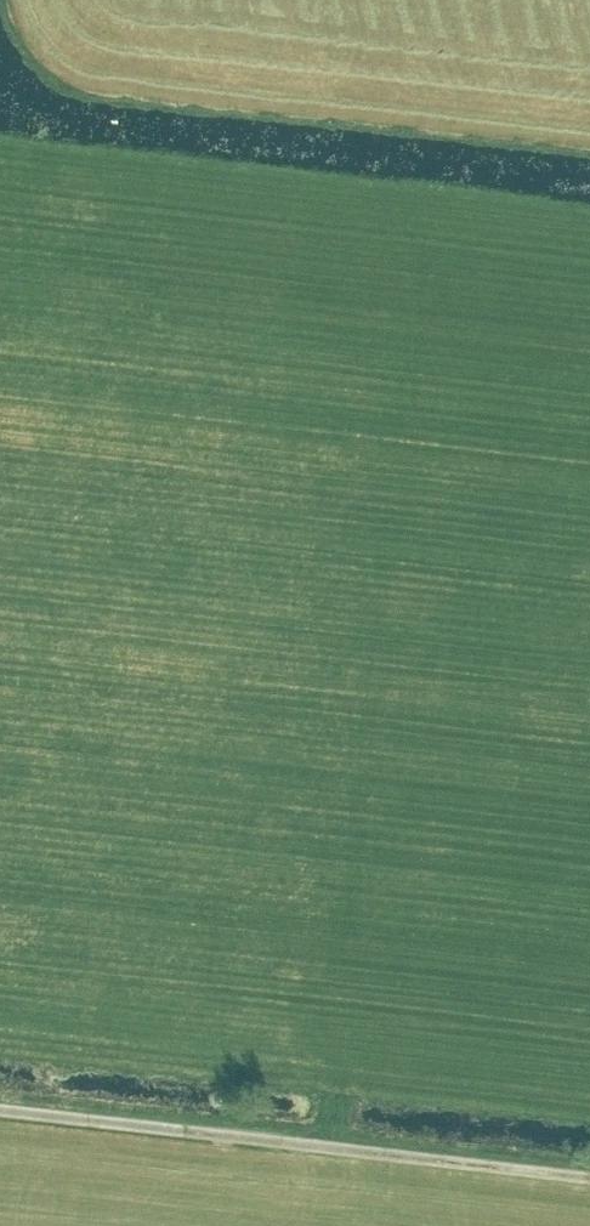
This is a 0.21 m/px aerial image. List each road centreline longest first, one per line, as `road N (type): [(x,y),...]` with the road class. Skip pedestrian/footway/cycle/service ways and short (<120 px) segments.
road 1 (track): [(0,1109),(589,1177)]

